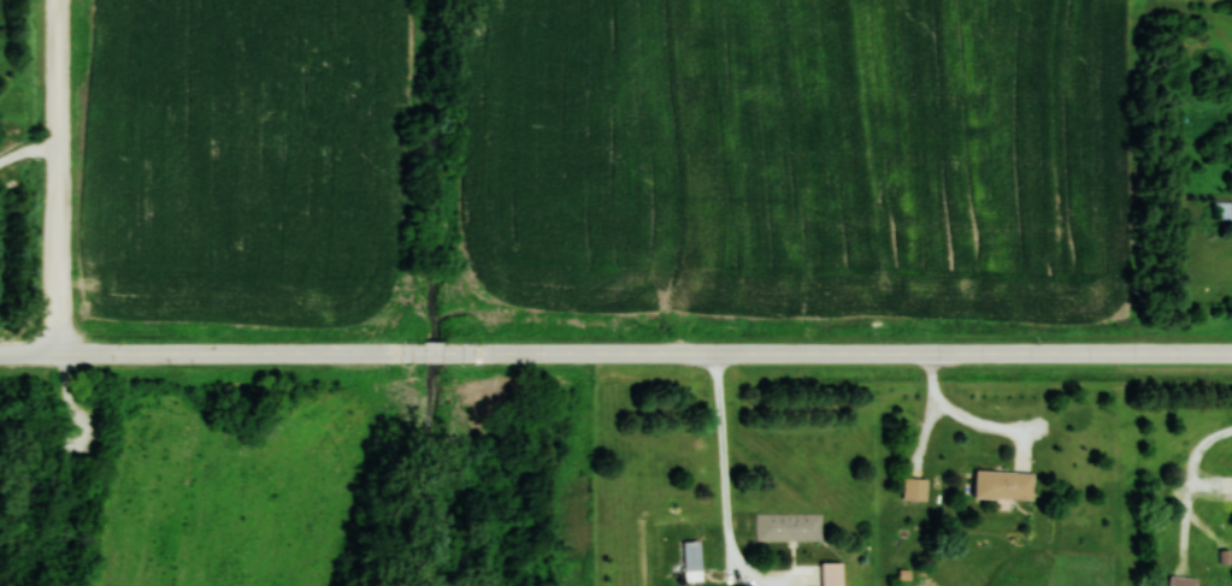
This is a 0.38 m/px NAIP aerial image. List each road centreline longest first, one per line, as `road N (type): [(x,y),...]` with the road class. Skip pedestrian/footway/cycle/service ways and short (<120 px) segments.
road 1 (tertiary): [(568,353),(1231,352)]
road 2 (tertiary): [(0,353),(568,353)]
road 3 (residential): [(59,353),(59,0)]

